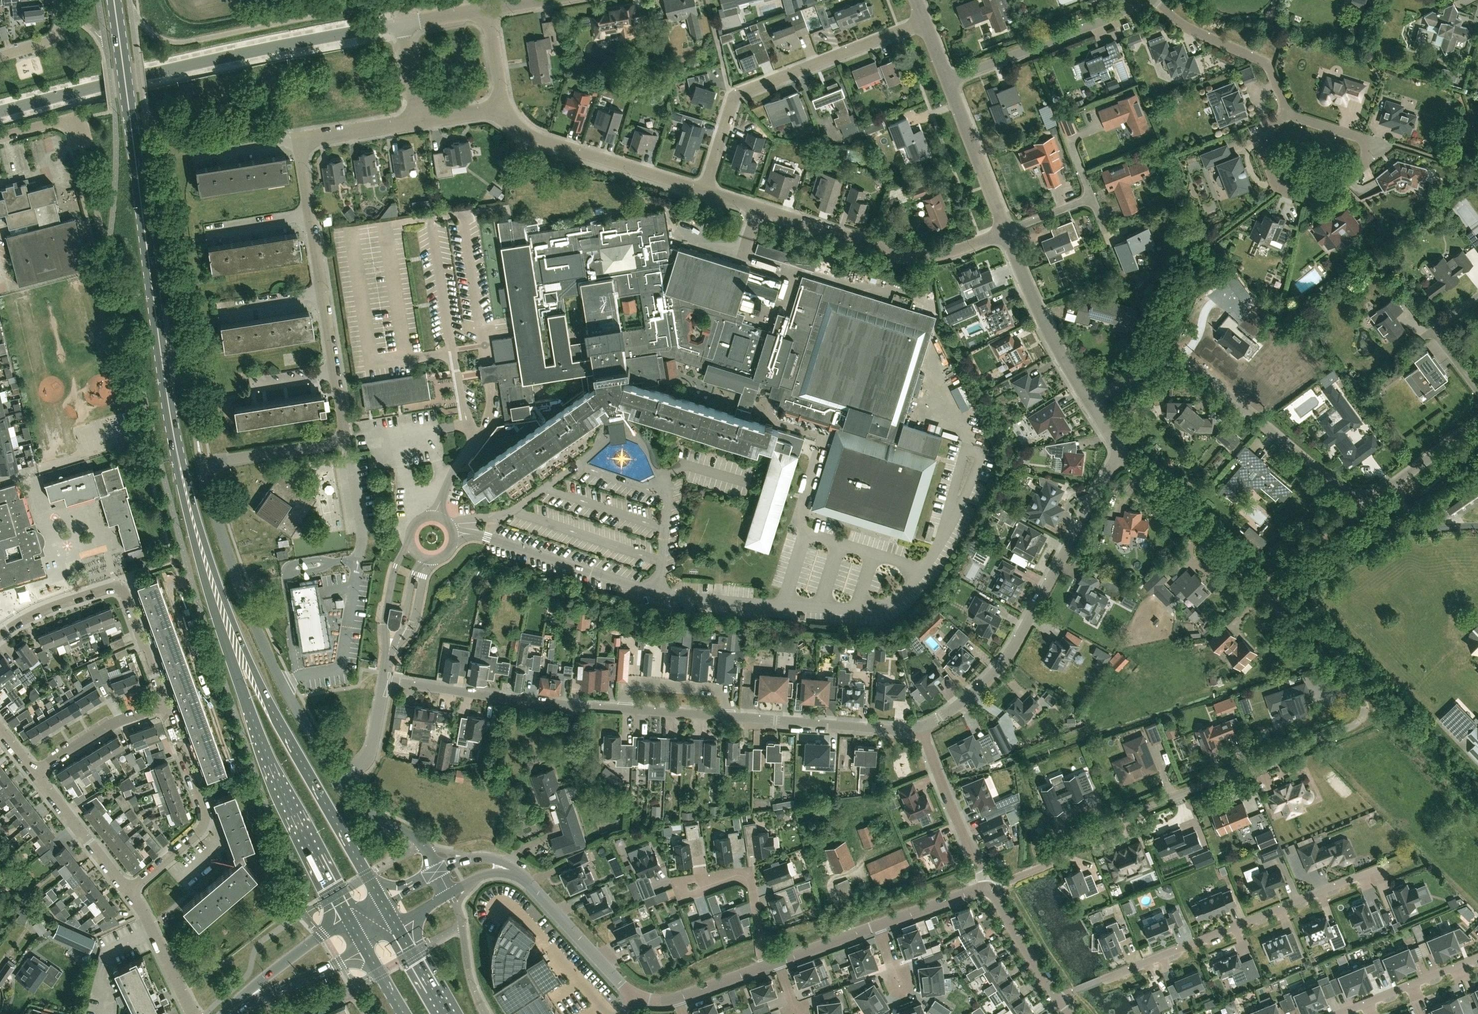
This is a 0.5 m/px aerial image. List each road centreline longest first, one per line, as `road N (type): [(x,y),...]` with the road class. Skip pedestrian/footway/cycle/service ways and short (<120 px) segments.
road 1 (residential): [(338,780),(368,754),(384,680),(574,706),(922,728)]
road 2 (residential): [(988,891),(1056,862),(1095,825),(1363,717),(1364,699),(1262,594)]
road 3 (residential): [(333,371),(345,437),(202,464),(262,641),(338,780)]
road 4 (primary): [(200,544),(170,420),(113,0)]
road 5 (unclassified): [(1477,424),(1371,499),(1340,488),(1178,354),(1094,393)]
road 6 (unclassified): [(0,111),(403,24)]
road 7 (primary): [(200,544),(253,718),(349,919)]
road 8 (primary): [(381,901),(278,719),(200,544)]
road 9 (residential): [(1066,1006),(1111,978),(1390,866)]
road 10 (residential): [(922,728),(993,680),(1022,639),(1113,475),(1118,450)]
road 11 (unclassified): [(1007,233),(942,258),(906,257),(707,192)]
road 12 (unclassified): [(707,192),(740,95),(927,22)]
road 13 (residential): [(1287,115),(1262,140),(1280,190),(1296,196),(1320,199),(1366,167),(1374,139),(1334,127)]
road 14 (residential): [(707,192),(532,137),(503,108)]
road 15 (residential): [(129,889),(204,818),(164,704)]
road 16 (unclassified): [(951,83),(1142,0)]
road 17 (unclassified): [(1262,594),(1151,463),(1118,450)]
road 18 (residential): [(1094,393),(1007,233)]
road 19 (residential): [(1287,115),(1262,60),(1196,32),(1160,0)]
road 20 (residential): [(922,728),(988,891)]
road 21 (residential): [(765,967),(752,871),(681,885)]
road 22 (residential): [(1007,233),(951,83)]
road 23 (secondary): [(349,919),(225,1013)]
road 24 (secondary): [(230,1013),(365,943)]
road 25 (residential): [(531,884),(632,997)]
road 26 (residential): [(129,889),(36,771)]
road 27 (residential): [(1477,958),(1342,1013)]
road 28 (unclassified): [(36,771),(110,725),(164,704)]
road 29 (residential): [(193,1013),(129,889)]
road 30 (residential): [(1066,1006),(988,891)]
road 31 (residential): [(338,780),(362,807),(414,838),(436,871)]
road 32 (unclassified): [(0,637),(30,615),(119,586)]
road 33 (unclassified): [(164,704),(119,586)]
road 34 (unclassified): [(1477,389),(1440,329),(1447,313),(1477,290)]
road 35 (residential): [(298,139),(417,119)]

